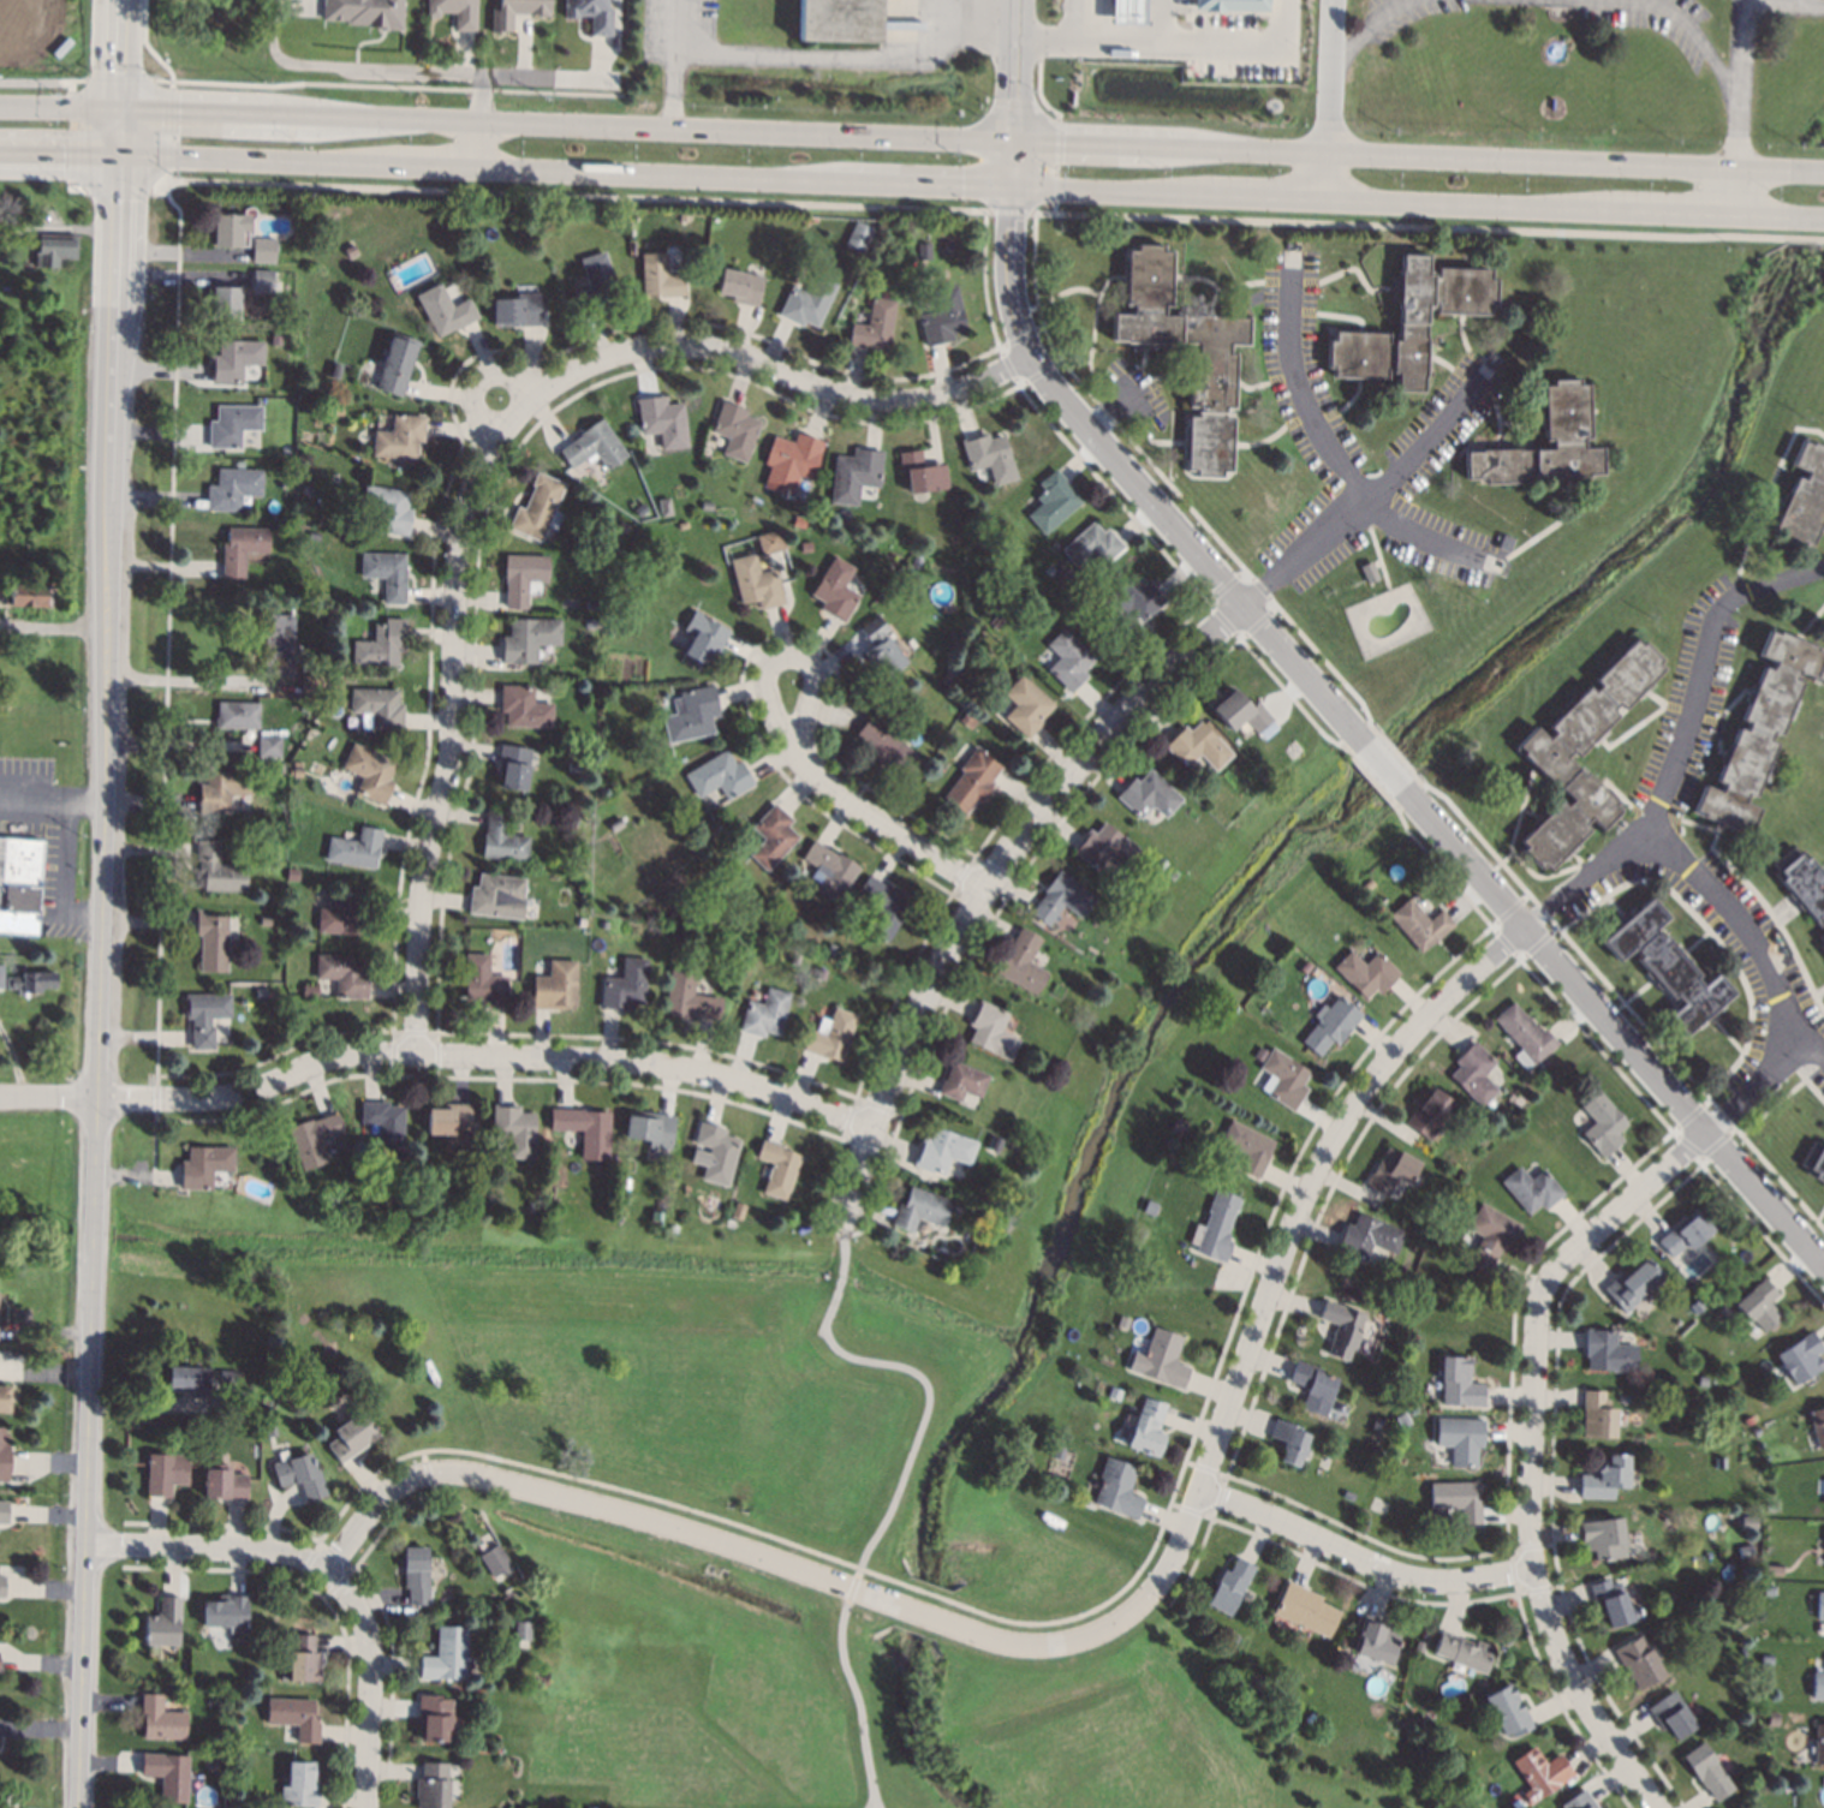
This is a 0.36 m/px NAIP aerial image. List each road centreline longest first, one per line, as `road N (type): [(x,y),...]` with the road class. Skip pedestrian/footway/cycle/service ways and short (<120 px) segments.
road 1 (secondary): [(120,154),(80,1807)]
road 2 (residential): [(1161,1580),(1107,1629),(1062,1642),(1007,1642),(663,1523),(435,1469),(385,1494),(328,1568)]
road 3 (tertiary): [(1012,142),(121,107)]
road 4 (residential): [(871,1129),(667,1063),(428,1054),(345,1052),(244,1096),(0,1101)]
road 5 (tertiary): [(1823,172),(1012,142)]
road 6 (residential): [(1525,926),(1382,1066),(1330,1140),(1161,1580)]
road 7 (residential): [(1246,610),(1109,738),(984,889),(922,1002),(839,1227)]
road 8 (residential): [(1009,189),(1012,302),(1041,372),(1355,735)]
road 9 (residential): [(521,412),(455,525),(457,758),(425,905),(428,1054)]
road 10 (residential): [(1405,792),(1823,1266)]
road 11 (residential): [(1580,1237),(1543,1283),(1536,1309),(1533,1567),(1570,1678),(1657,1807)]
road 12 (residential): [(1029,352),(937,395),(858,395),(764,359),(664,353),(598,369),(521,412)]
road 13 (tertiary): [(478,169),(840,183)]
road 14 (residential): [(1533,1567),(1455,1580),(1406,1575),(1199,1490)]
road 15 (secondary): [(419,118),(316,133),(147,130),(120,154)]
road 16 (tertiary): [(1324,201),(1605,210)]
road 17 (residential): [(344,67),(616,79)]
road 18 (tertiary): [(120,154),(391,166)]
road 19 (residential): [(328,1568),(369,1649),(367,1807)]
road 20 (residential): [(88,1545),(258,1549),(328,1568)]
road 21 (residential): [(984,889),(833,794),(798,750)]
road 22 (residential): [(798,750),(819,680),(788,662),(763,687),(798,750)]
road 23 (tertiary): [(1009,189),(1200,196)]
road 24 (tertiary): [(840,183),(1009,189)]
road 25 (residential): [(1704,1132),(1580,1237)]
road 26 (tertiary): [(1012,142),(1016,0)]
road 27 (secondary): [(0,133),(93,133),(121,107)]
road 28 (tertiary): [(1605,210),(1734,215)]
road 29 (tertiary): [(1200,196),(1324,201)]
road 30 (tertiary): [(121,107),(0,105)]
road 31 (tertiary): [(0,152),(120,154)]

